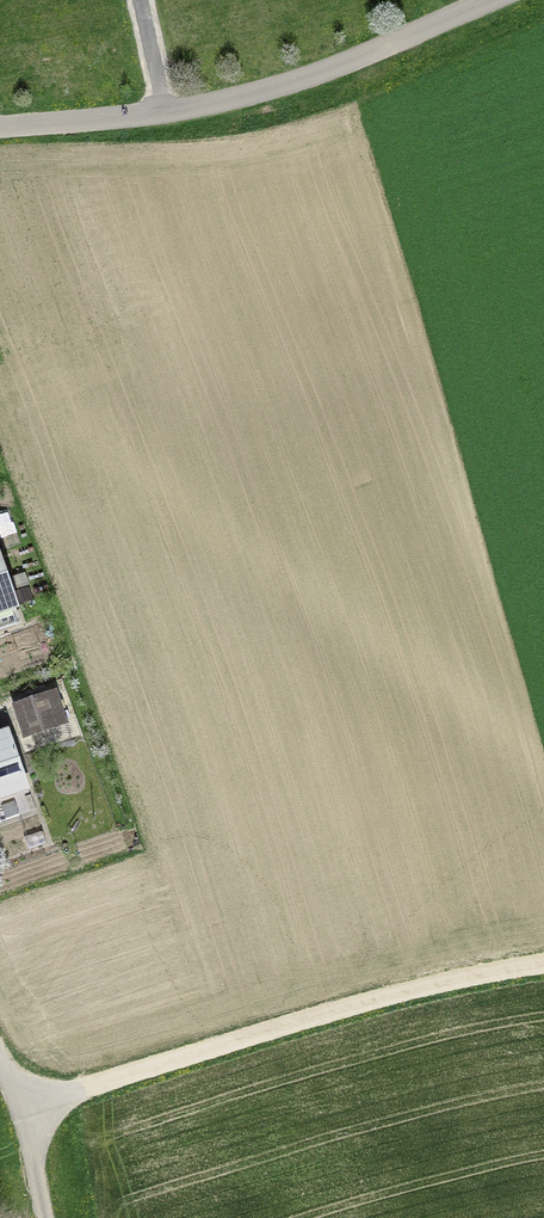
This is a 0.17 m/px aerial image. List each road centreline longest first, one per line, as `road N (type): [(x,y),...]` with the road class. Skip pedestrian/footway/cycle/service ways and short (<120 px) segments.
road 1 (track): [(543,968),(378,1004),(22,1116)]
road 2 (unclassified): [(165,116),(306,79),(500,0)]
road 3 (residential): [(0,132),(165,116)]
road 4 (residential): [(0,1062),(47,1217)]

